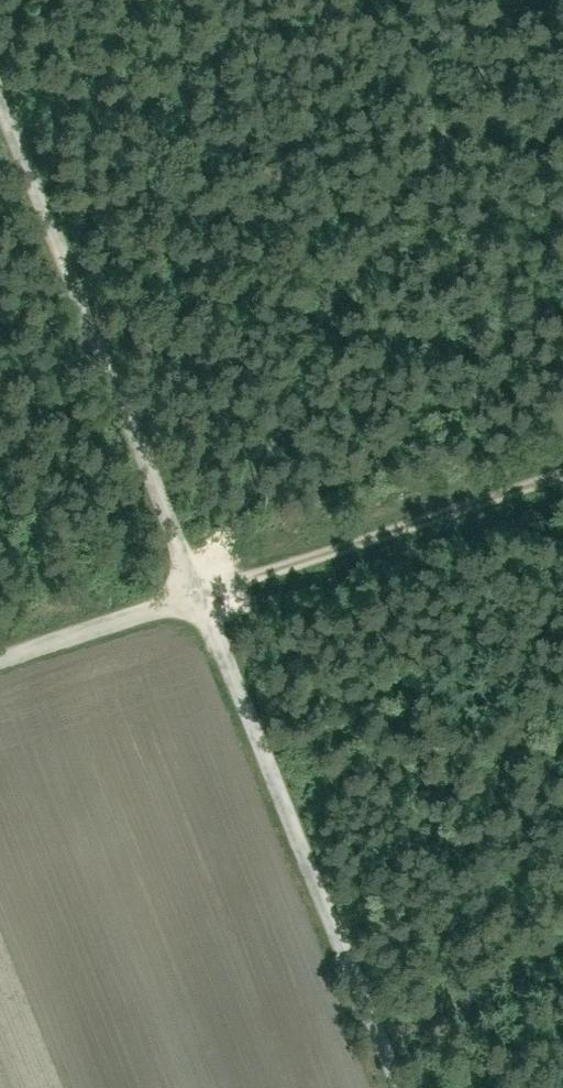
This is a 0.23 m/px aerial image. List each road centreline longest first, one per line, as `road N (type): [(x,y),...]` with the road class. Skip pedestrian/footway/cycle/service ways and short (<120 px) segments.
road 1 (track): [(562,479),(281,574),(205,591),(234,508),(515,0)]
road 2 (unclassified): [(0,90),(205,591)]
road 3 (unclassified): [(205,591),(404,1087)]
road 4 (unclassified): [(205,591),(0,660)]

